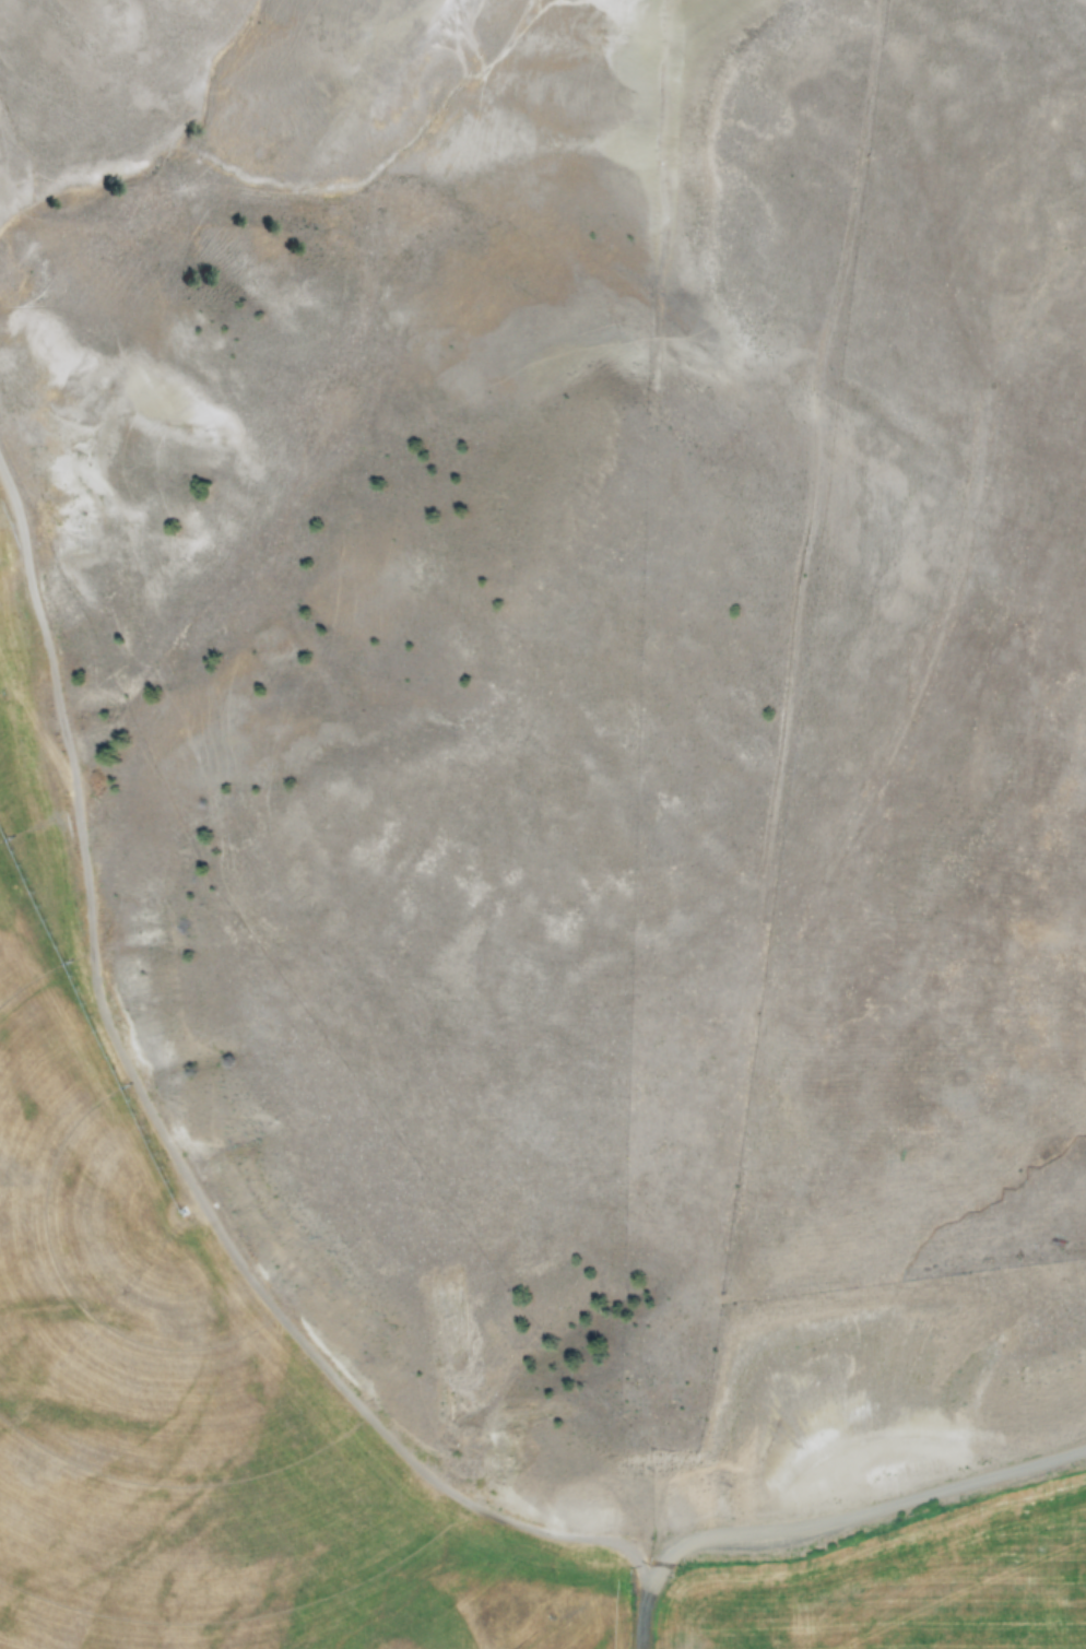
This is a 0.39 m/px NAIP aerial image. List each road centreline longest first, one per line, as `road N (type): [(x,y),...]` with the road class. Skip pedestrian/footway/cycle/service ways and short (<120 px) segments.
road 1 (residential): [(645,1648),(646,1603),(658,1569),(681,1542),(794,1526),(1085,1446)]

